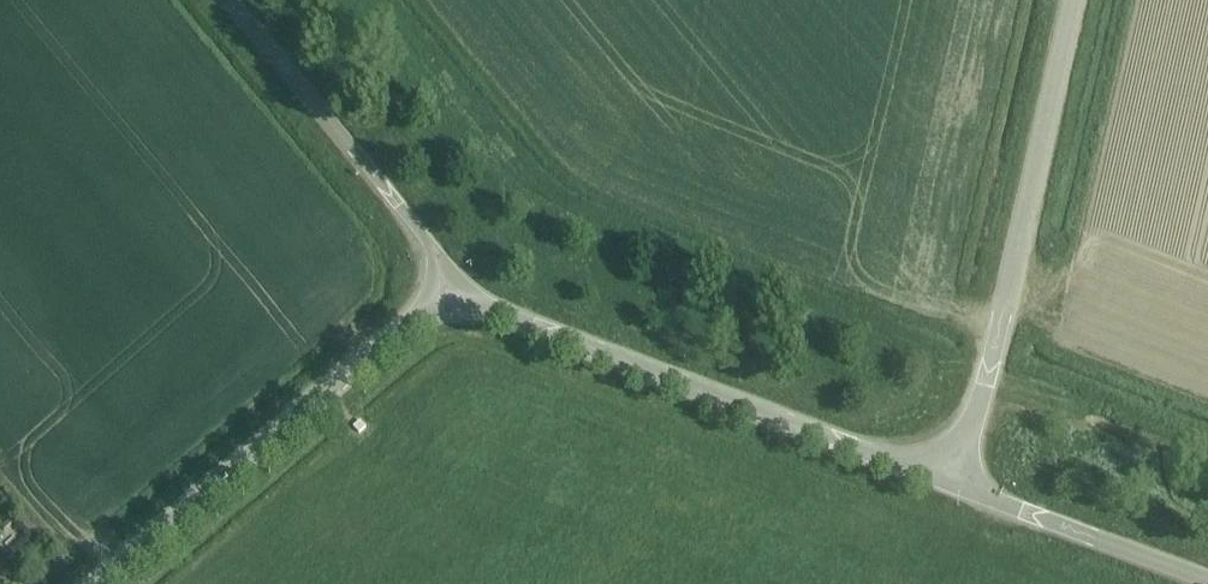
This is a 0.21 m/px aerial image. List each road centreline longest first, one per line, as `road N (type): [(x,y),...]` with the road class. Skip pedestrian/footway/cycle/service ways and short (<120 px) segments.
road 1 (track): [(532,207),(1207,459)]
road 2 (tertiary): [(953,483),(528,327),(456,290)]
road 3 (unclassified): [(953,483),(1070,0)]
road 4 (unclassified): [(100,583),(456,290)]
road 5 (tertiary): [(456,290),(404,212),(231,0)]
road 6 (tertiary): [(953,483),(1207,580)]
road 7 (track): [(361,0),(532,207)]

